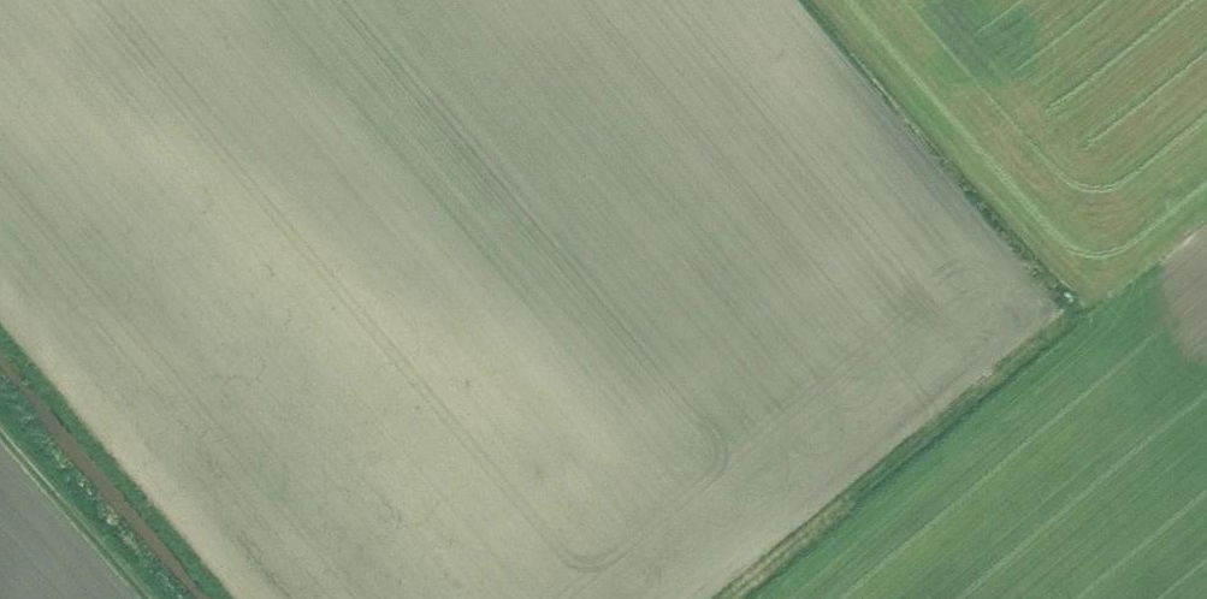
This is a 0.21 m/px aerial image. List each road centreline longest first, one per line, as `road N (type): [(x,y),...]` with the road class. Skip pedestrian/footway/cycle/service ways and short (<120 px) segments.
road 1 (unclassified): [(734,598),(1085,309)]

